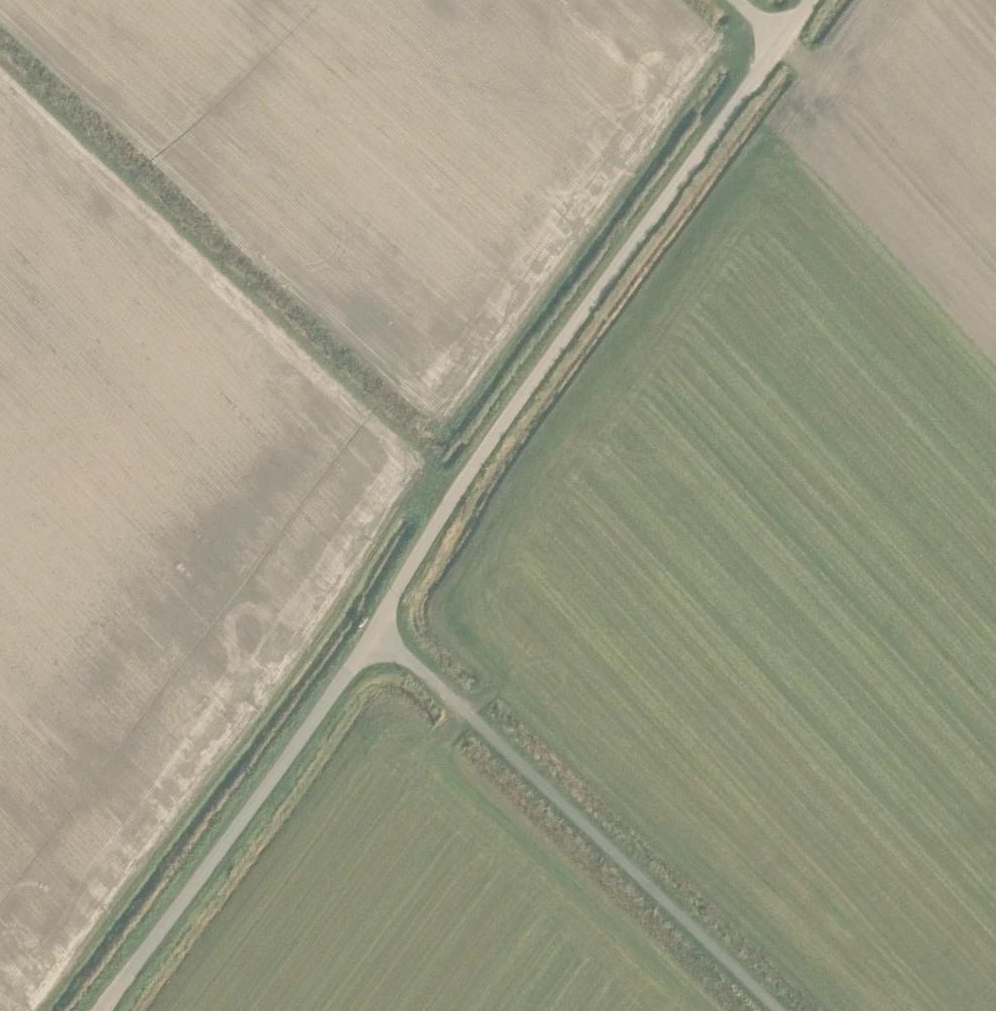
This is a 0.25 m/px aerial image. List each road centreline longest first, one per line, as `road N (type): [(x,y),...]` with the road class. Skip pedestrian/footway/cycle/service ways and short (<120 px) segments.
road 1 (unclassified): [(374,631),(462,484),(810,0)]
road 2 (unclassified): [(775,1010),(374,631)]
road 3 (unclassified): [(374,631),(102,1010)]

